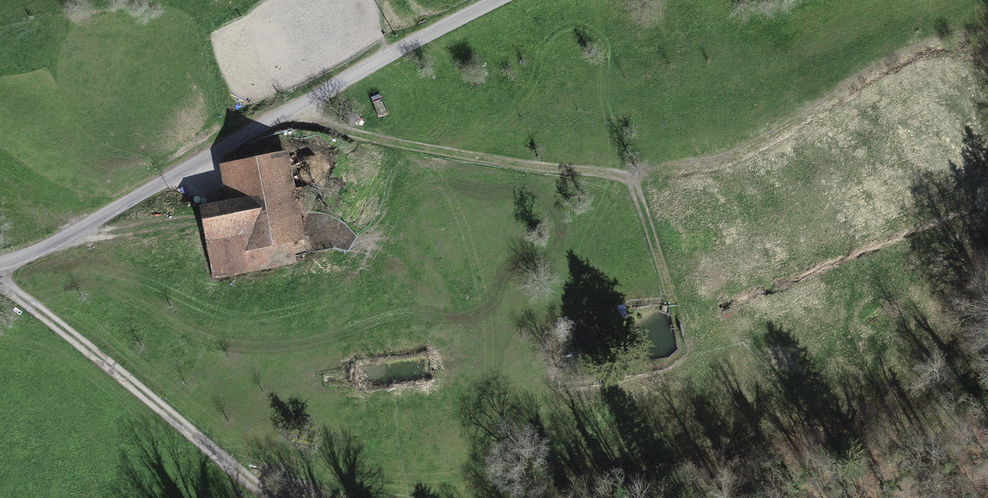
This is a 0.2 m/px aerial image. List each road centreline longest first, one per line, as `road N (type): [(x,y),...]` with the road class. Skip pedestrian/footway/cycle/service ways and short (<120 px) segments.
road 1 (track): [(298,108),(331,128),(380,141),(631,177),(730,159),(904,54),(987,33)]
road 2 (unclassified): [(499,0),(0,269)]
road 3 (track): [(291,497),(242,480),(0,281)]
road 4 (track): [(631,177),(672,297)]

